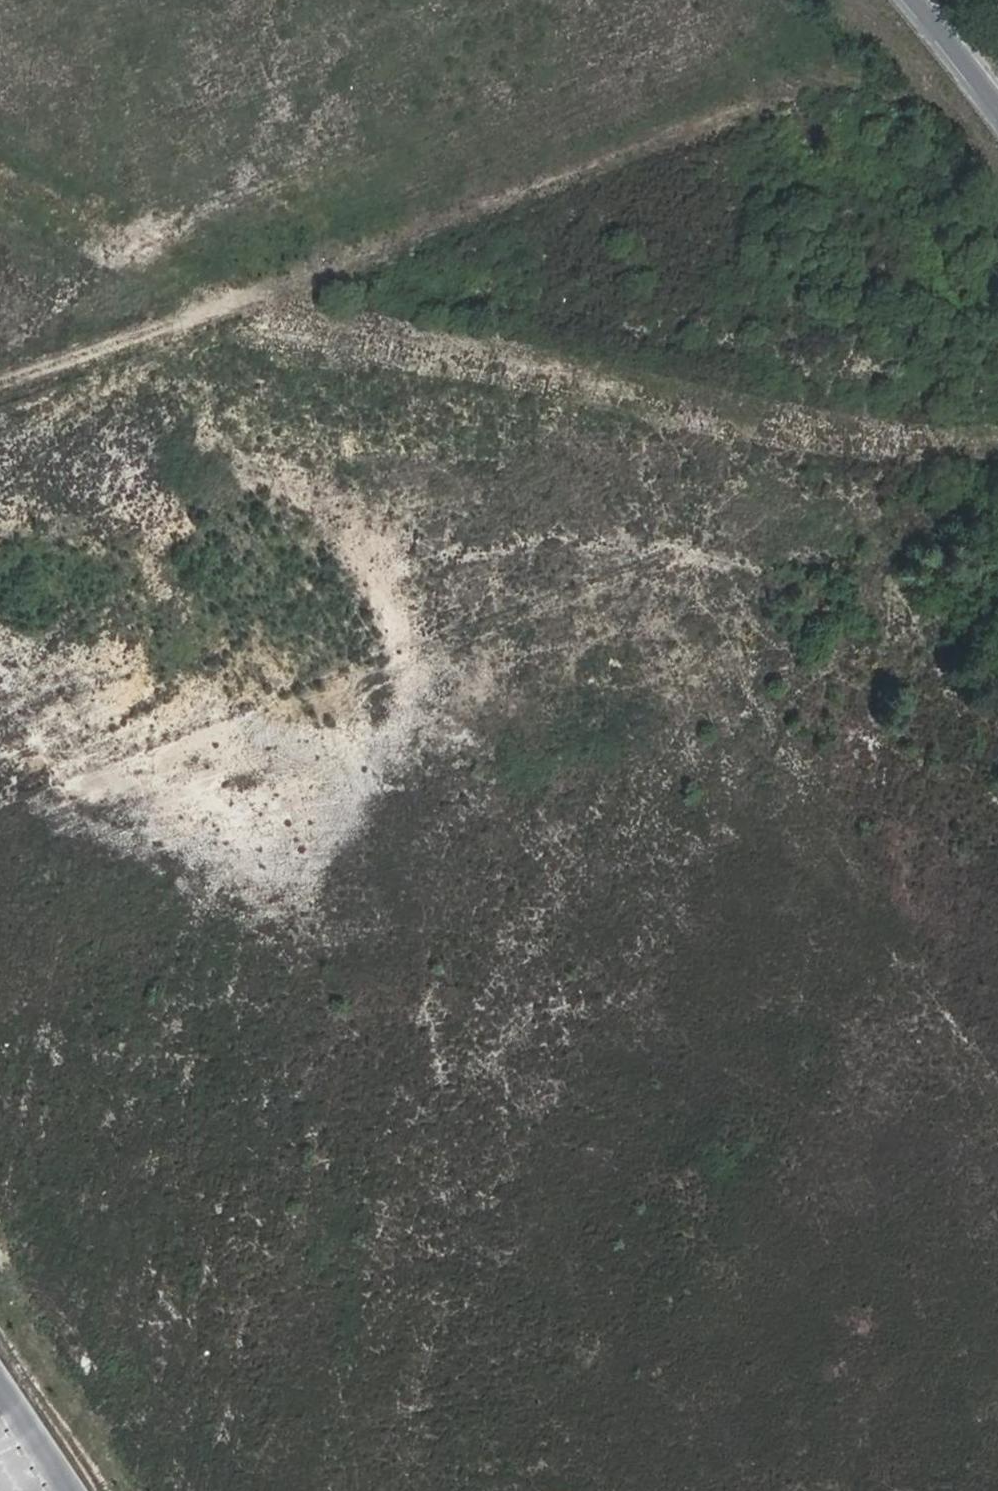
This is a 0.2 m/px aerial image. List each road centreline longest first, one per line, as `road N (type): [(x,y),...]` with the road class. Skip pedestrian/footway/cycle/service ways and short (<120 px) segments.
road 1 (motorway): [(921,0),(997,105)]
road 2 (unclassified): [(69,1490),(0,1386)]

